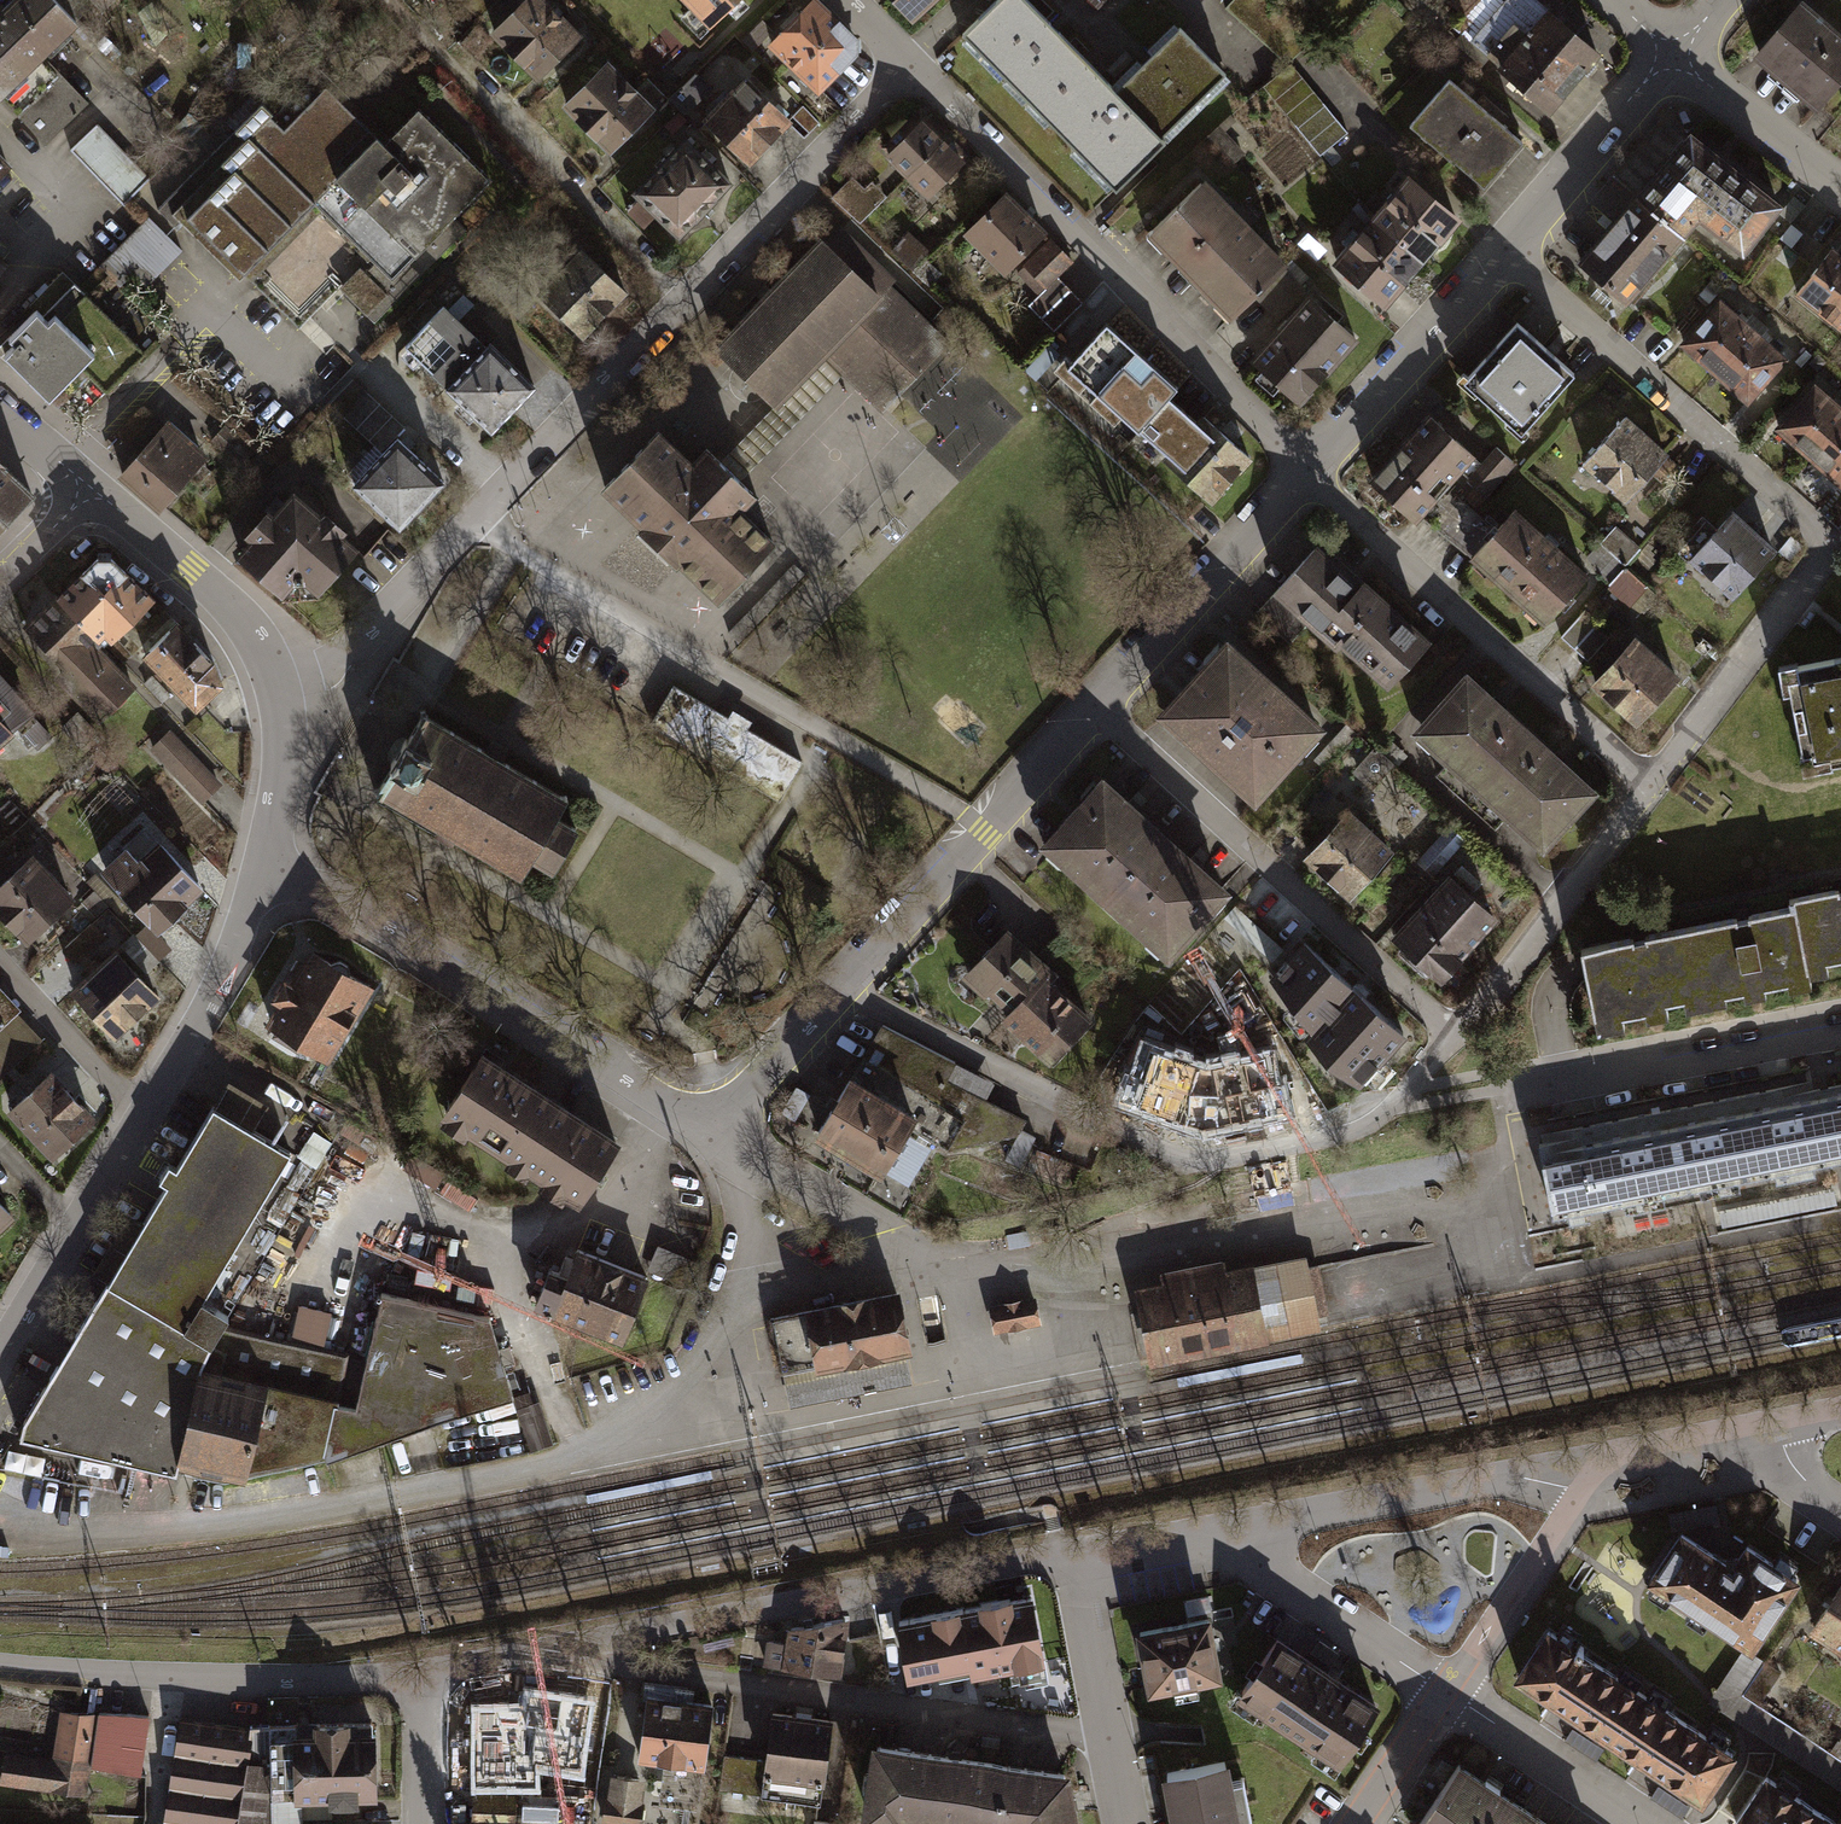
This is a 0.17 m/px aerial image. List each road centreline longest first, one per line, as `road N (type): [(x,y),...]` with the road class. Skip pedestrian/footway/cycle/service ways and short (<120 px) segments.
road 1 (residential): [(279,690),(337,664),(910,59)]
road 2 (residential): [(1644,783),(1835,545),(1504,258)]
road 3 (residential): [(845,985),(992,1069),(1200,1160),(1373,1123),(1449,1030)]
road 4 (residential): [(417,1676),(1065,1552)]
road 5 (residential): [(910,59),(1307,476)]
road 6 (residential): [(263,871),(218,992),(0,1355)]
road 7 (residential): [(263,871),(311,882),(710,1128)]
road 8 (residential): [(1097,708),(1449,1030)]
road 9 (residential): [(1307,476),(1644,783)]
road 10 (residential): [(0,1664),(241,1681),(417,1676)]
road 11 (residential): [(1206,1534),(1597,1463)]
road 12 (residential): [(845,985),(1097,708)]
road 13 (residential): [(1513,1093),(1840,1029)]
road 14 (residential): [(1449,1030),(1644,783)]
road 15 (residential): [(1097,708),(1307,476)]
road 16 (residential): [(1307,476),(1504,258)]
road 17 (residential): [(1206,1534),(1448,1698)]
road 18 (residential): [(90,492),(229,607),(265,651),(279,690)]
road 19 (residential): [(1448,1698),(1597,1463)]
road 20 (residential): [(1065,1552),(1121,1823)]
road 21 (residential): [(1504,258),(1673,57)]
road 22 (residential): [(710,1128),(920,1248)]
road 23 (residential): [(1448,1698),(1637,1823)]
road 24 (residential): [(1673,57),(1840,193)]
road 25 (residential): [(710,1128),(845,985)]
road 26 (residential): [(279,690),(282,771),(263,871)]
road 27 (residential): [(1361,1823),(1448,1698)]
road 28 (residential): [(417,1676),(418,1823)]
road 29 (residential): [(710,1128),(769,1262)]
road 30 (residential): [(1065,1552),(1206,1534)]
road 31 (residential): [(1727,1433),(1840,1511)]
road 32 (residential): [(1597,1463),(1727,1433)]
road 33 (residential): [(0,580),(90,492)]

